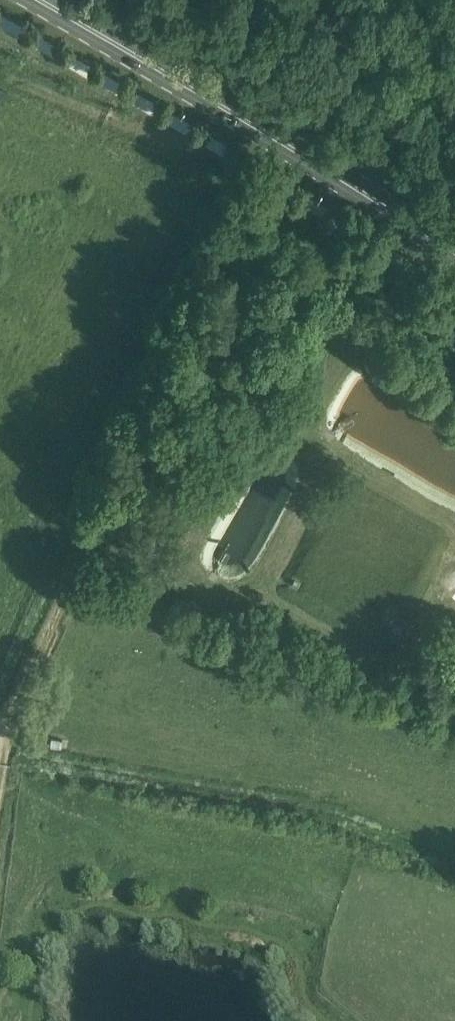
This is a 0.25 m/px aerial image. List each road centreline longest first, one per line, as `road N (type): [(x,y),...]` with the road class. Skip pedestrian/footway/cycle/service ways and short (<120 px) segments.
road 1 (primary): [(454,255),(39,0)]

